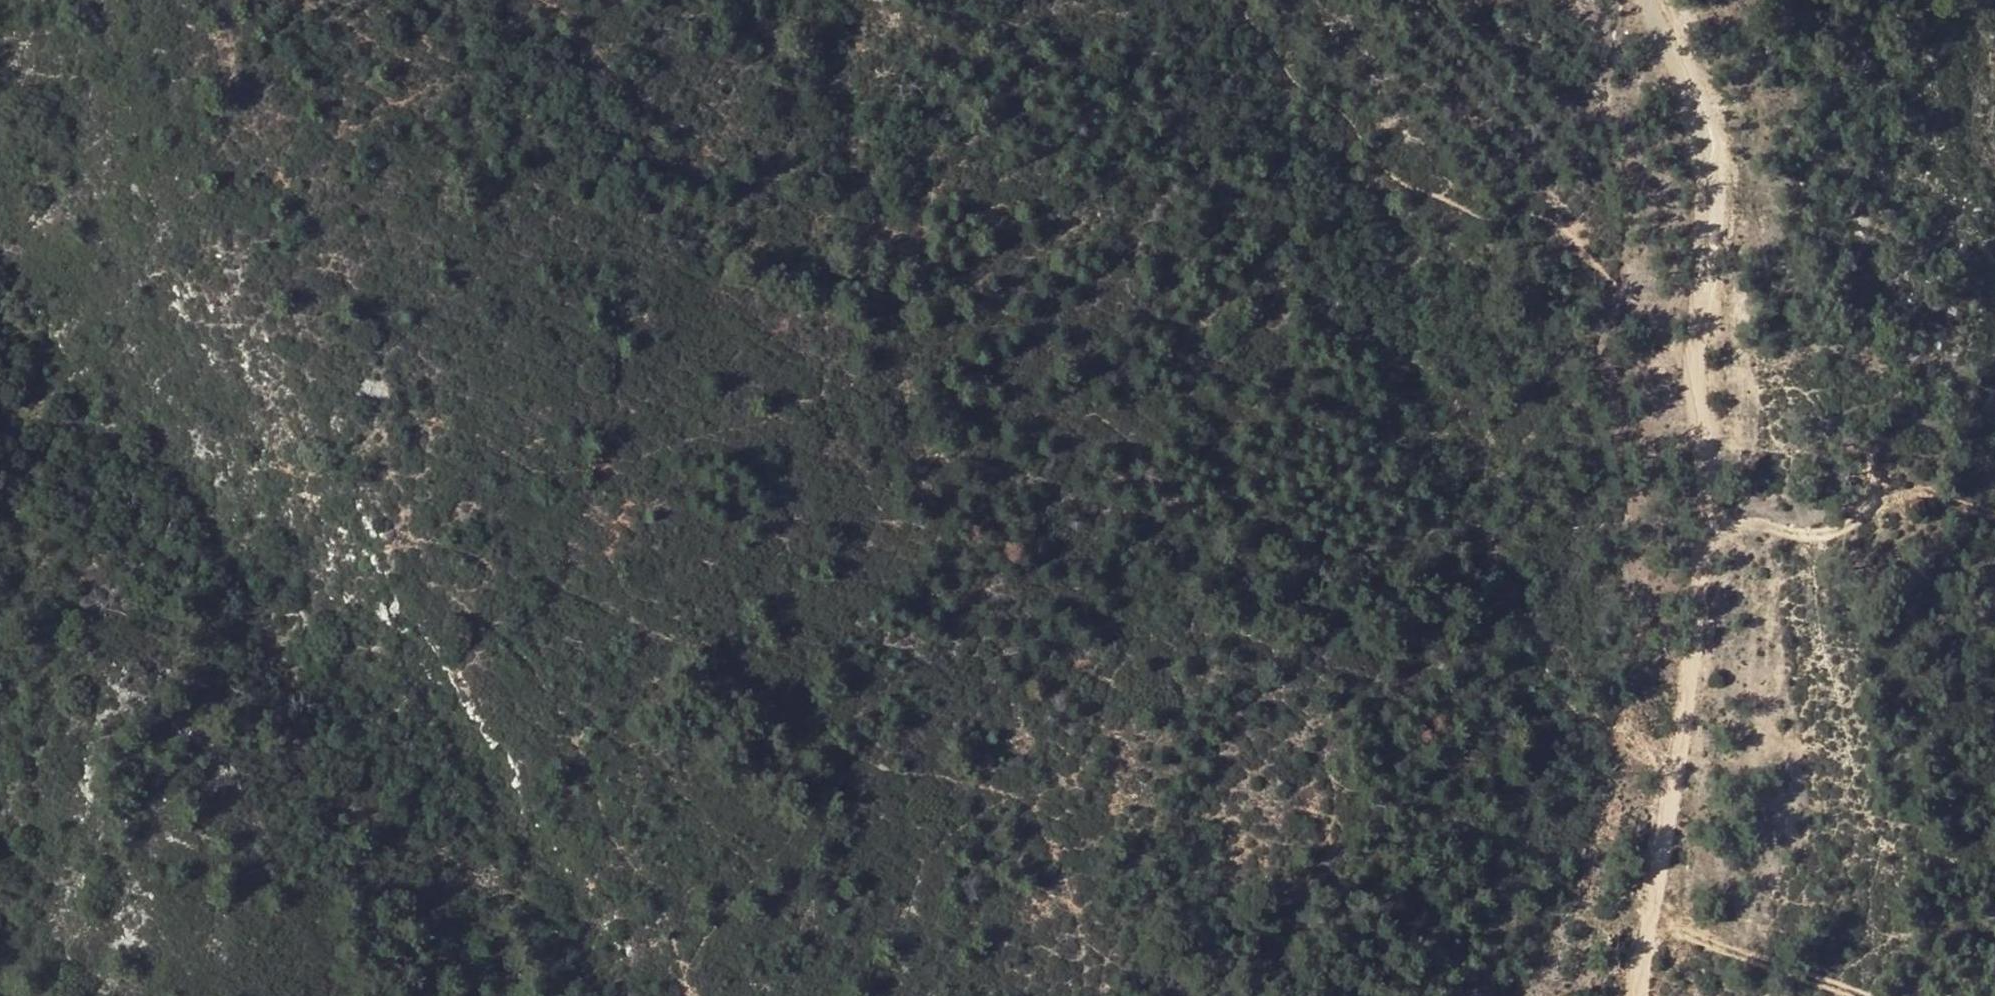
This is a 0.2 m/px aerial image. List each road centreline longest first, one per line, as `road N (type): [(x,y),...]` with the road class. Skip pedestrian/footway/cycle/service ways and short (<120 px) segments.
road 1 (track): [(1639,995),(1681,760),(1711,494),(1699,334),(1710,189),(1704,134),(1648,0)]

